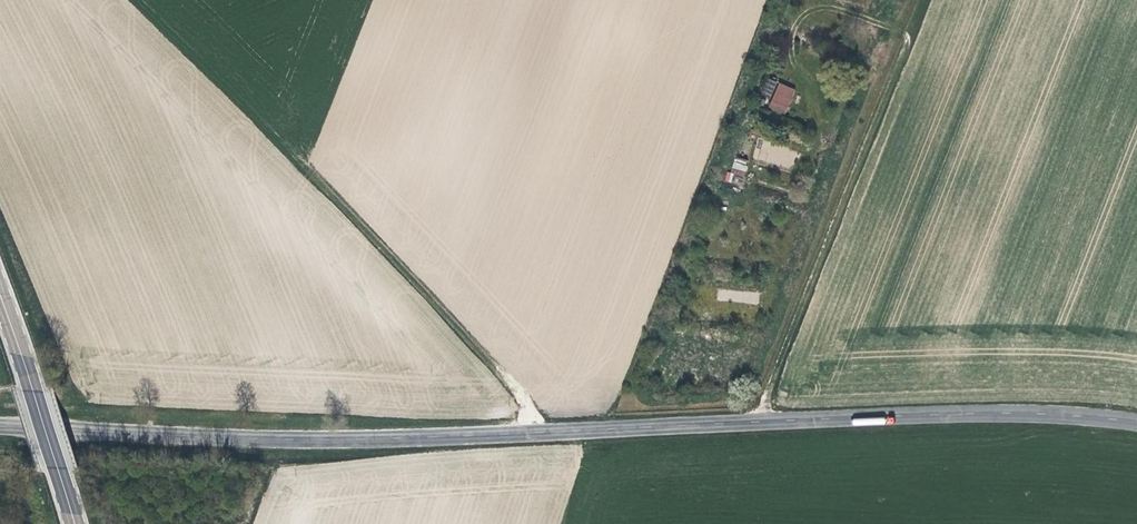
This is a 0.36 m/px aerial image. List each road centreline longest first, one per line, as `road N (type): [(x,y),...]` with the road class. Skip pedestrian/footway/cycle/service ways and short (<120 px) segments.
road 1 (tertiary): [(0,426),(366,439),(972,413),(1136,422)]
road 2 (primary): [(0,294),(75,523)]

